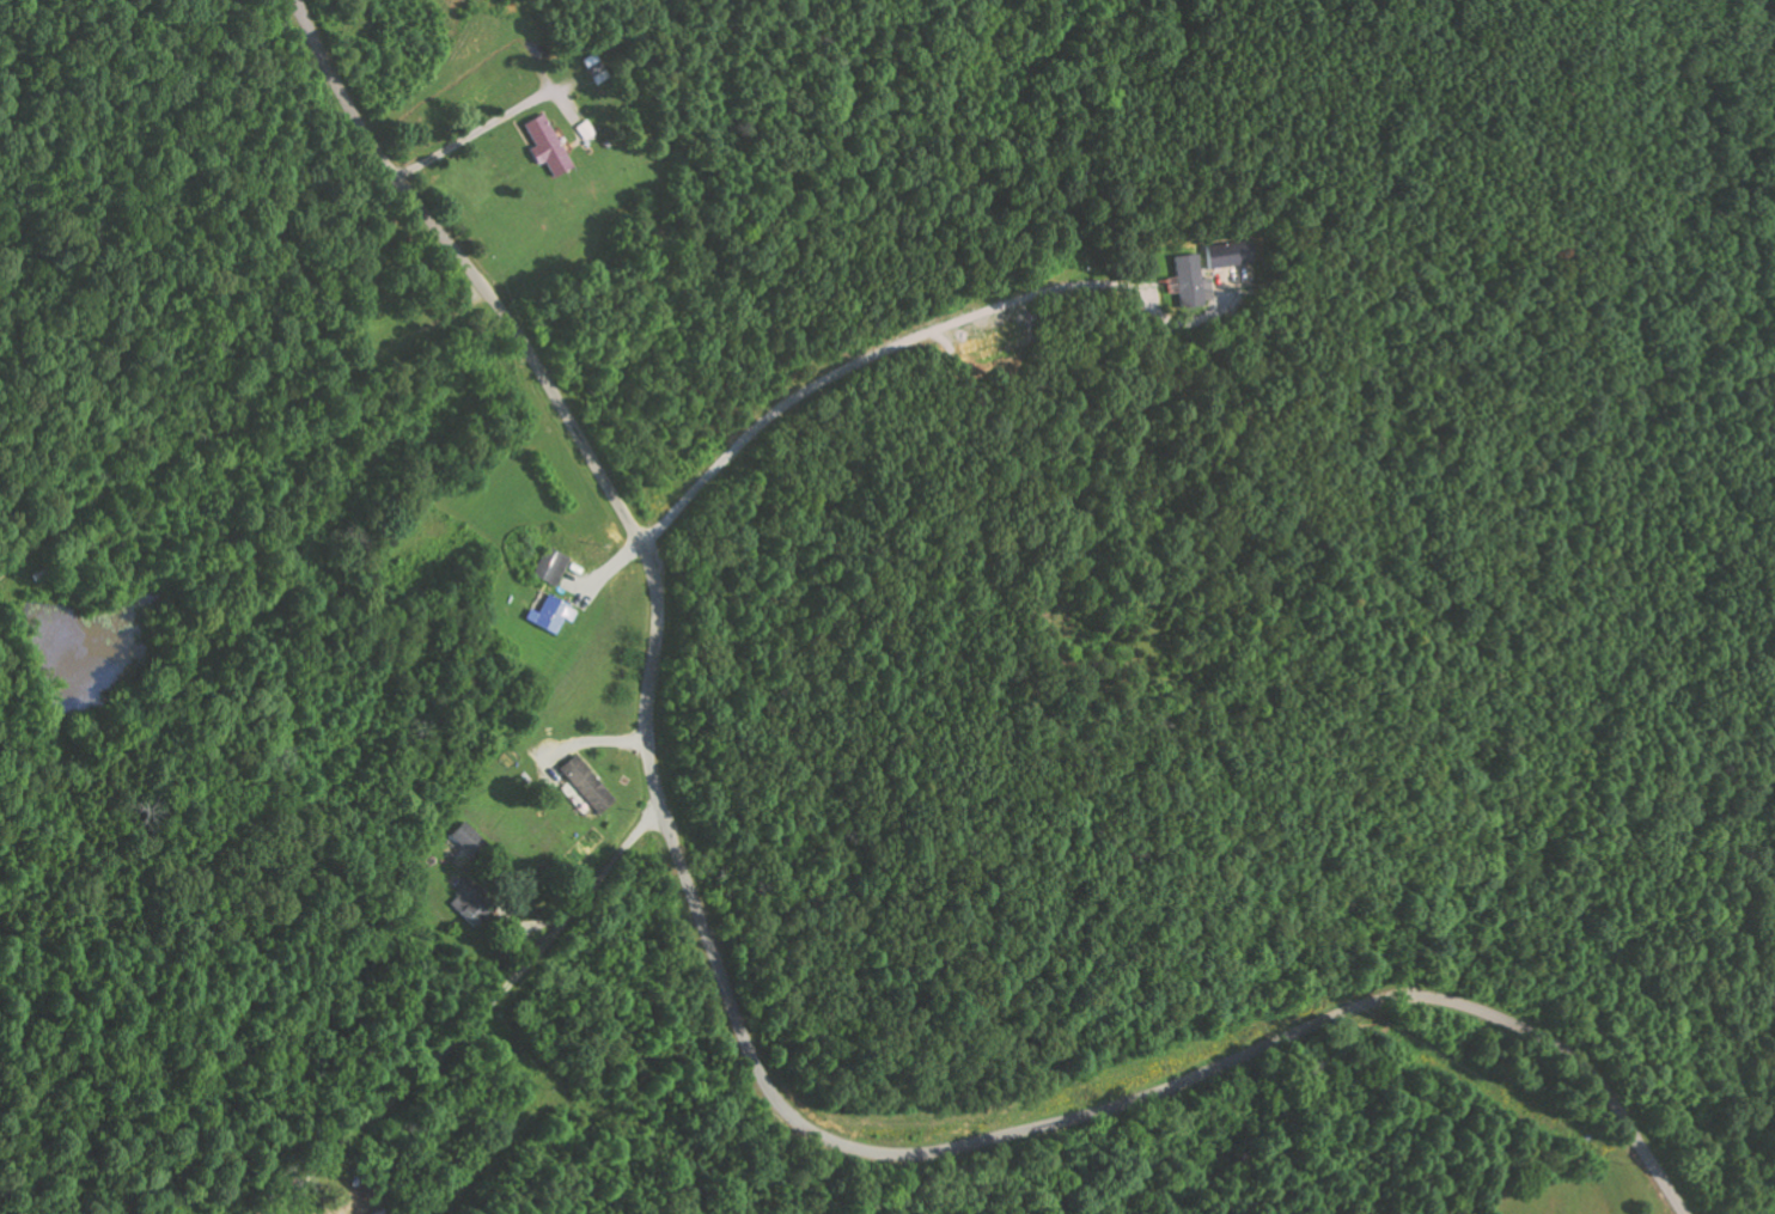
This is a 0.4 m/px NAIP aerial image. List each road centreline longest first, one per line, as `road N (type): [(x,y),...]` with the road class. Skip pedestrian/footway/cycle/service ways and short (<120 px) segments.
road 1 (residential): [(1683,1213),(1562,1055),(1520,1027),(1439,999),(1355,1006),(1161,1091),(927,1154),(847,1147),(787,1114),(750,1055),(657,787),(647,732),(655,616),(638,539),(500,307),(366,133),(295,0)]
road 2 (residential): [(286,1198),(453,1039),(614,828),(657,787)]
road 3 (residential): [(0,530),(482,286)]

